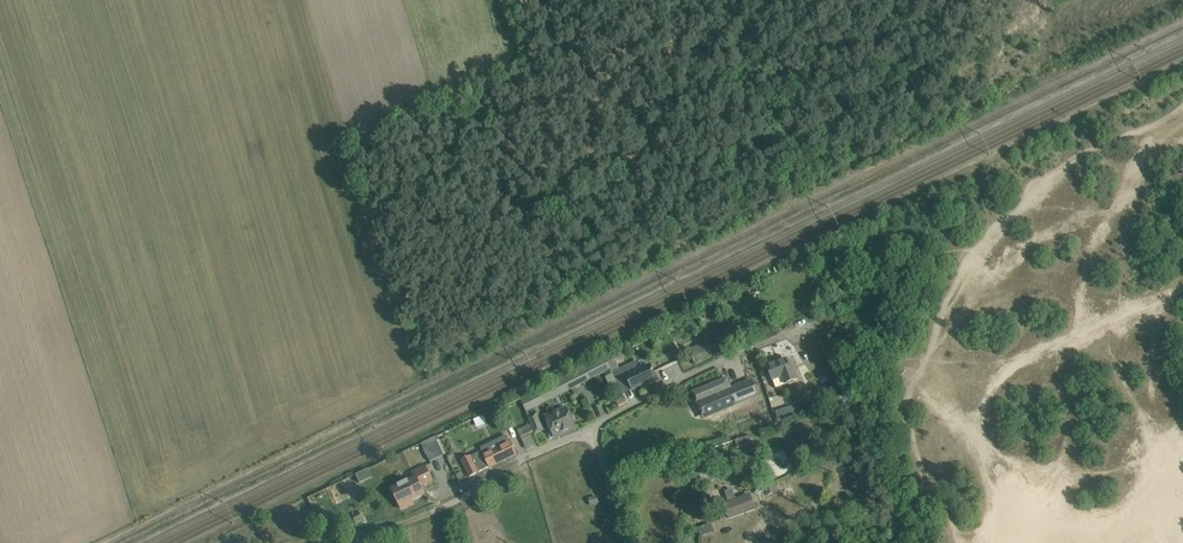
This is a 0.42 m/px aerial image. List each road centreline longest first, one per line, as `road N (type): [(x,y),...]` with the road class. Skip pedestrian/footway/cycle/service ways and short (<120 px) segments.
road 1 (track): [(106,542),(1182,23)]
road 2 (unclassified): [(594,430),(486,476),(431,514),(355,536)]
road 3 (unclassified): [(594,430),(686,379),(816,324)]

